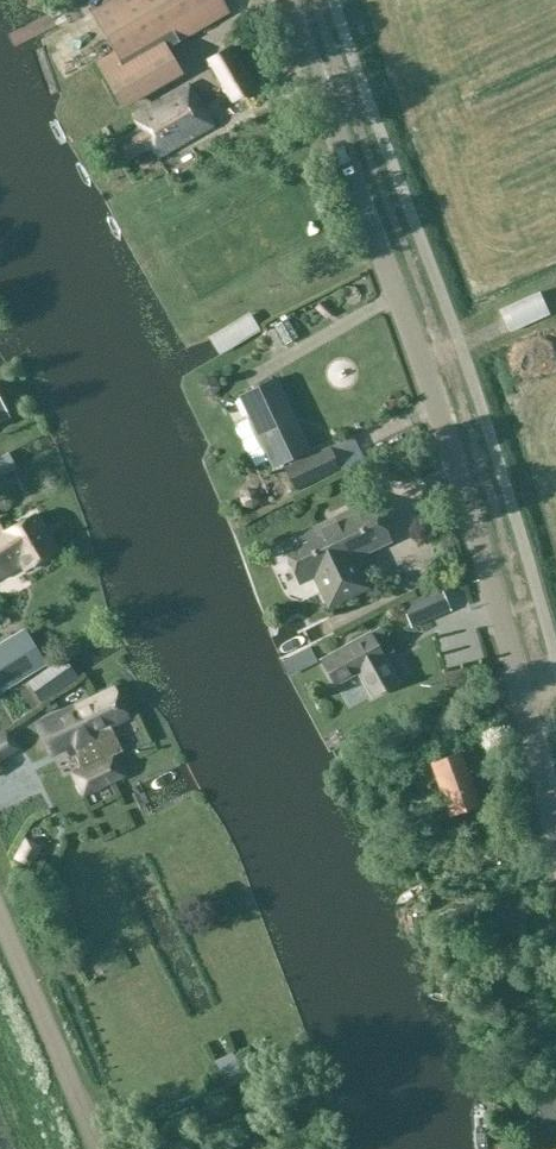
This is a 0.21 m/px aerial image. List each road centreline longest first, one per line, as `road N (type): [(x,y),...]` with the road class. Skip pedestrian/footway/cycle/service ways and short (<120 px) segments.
road 1 (tertiary): [(555,827),(423,362),(287,0)]
road 2 (unclassified): [(99,1148),(0,916)]

